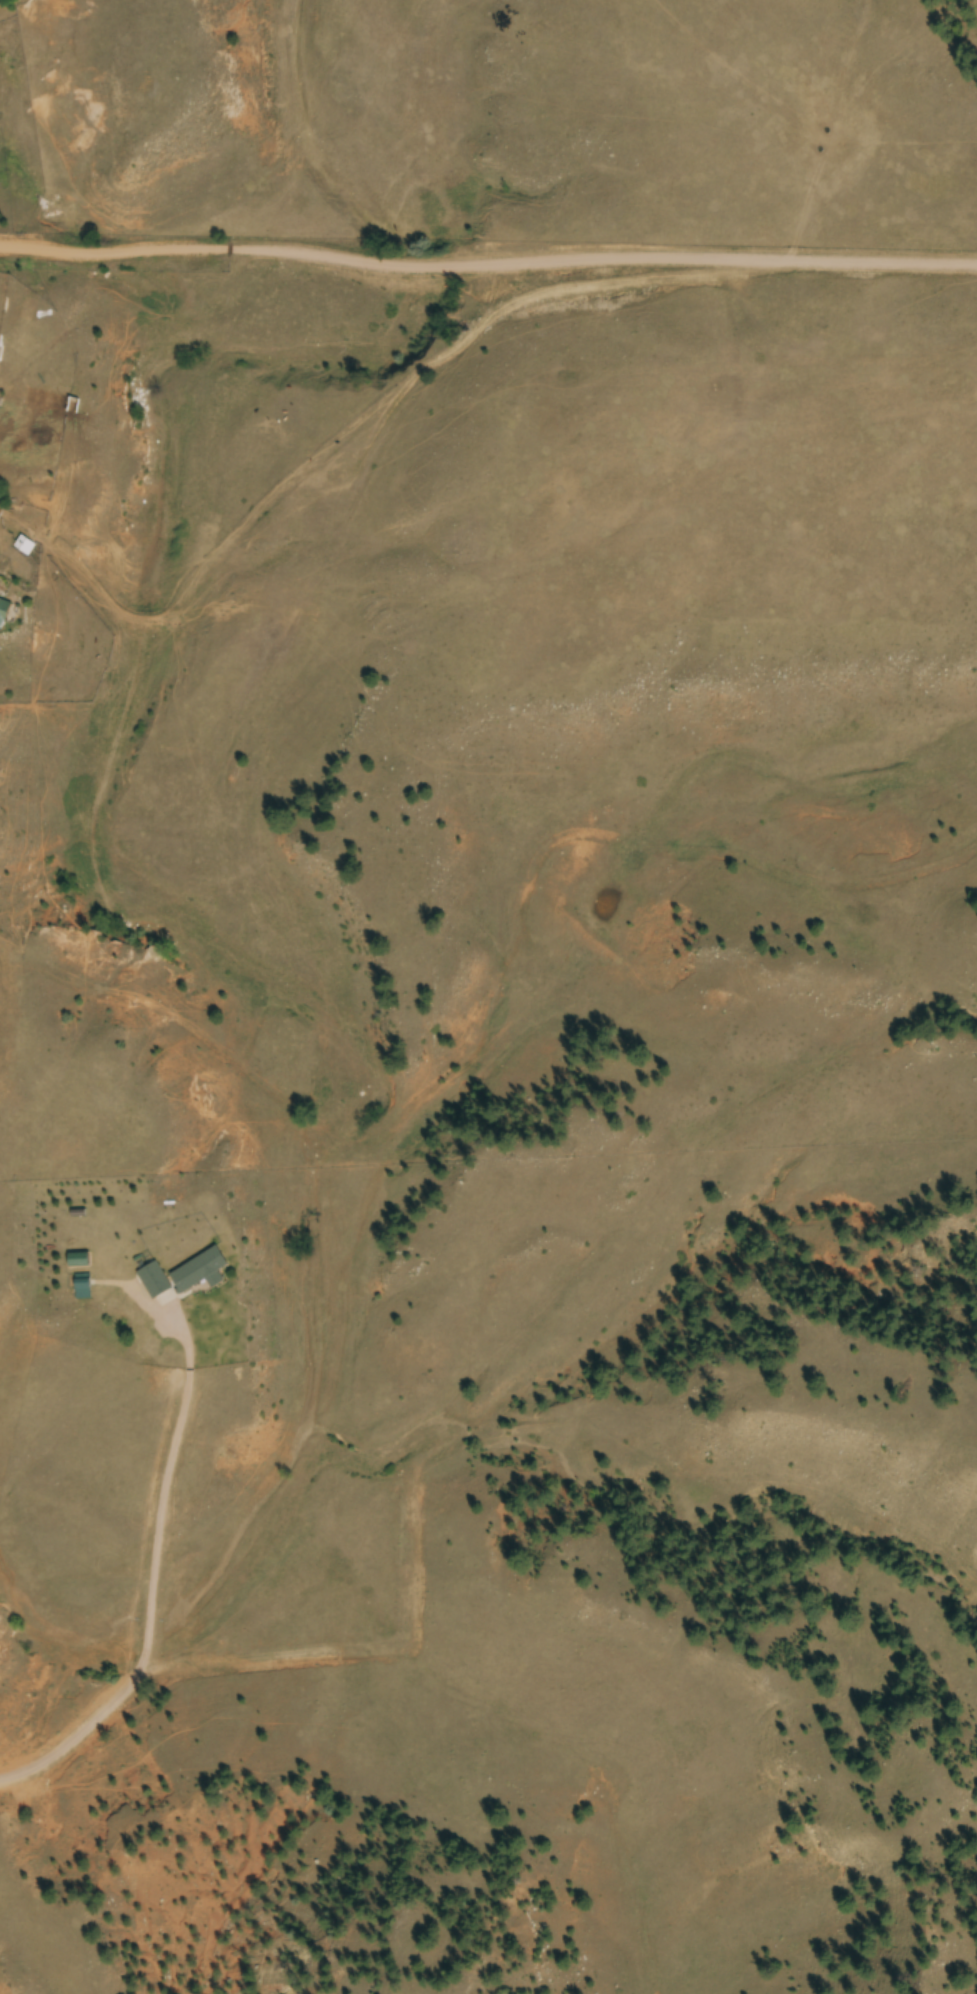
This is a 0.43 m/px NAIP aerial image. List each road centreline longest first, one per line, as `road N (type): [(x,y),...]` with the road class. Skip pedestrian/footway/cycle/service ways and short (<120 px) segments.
road 1 (track): [(0,247),(976,267)]

